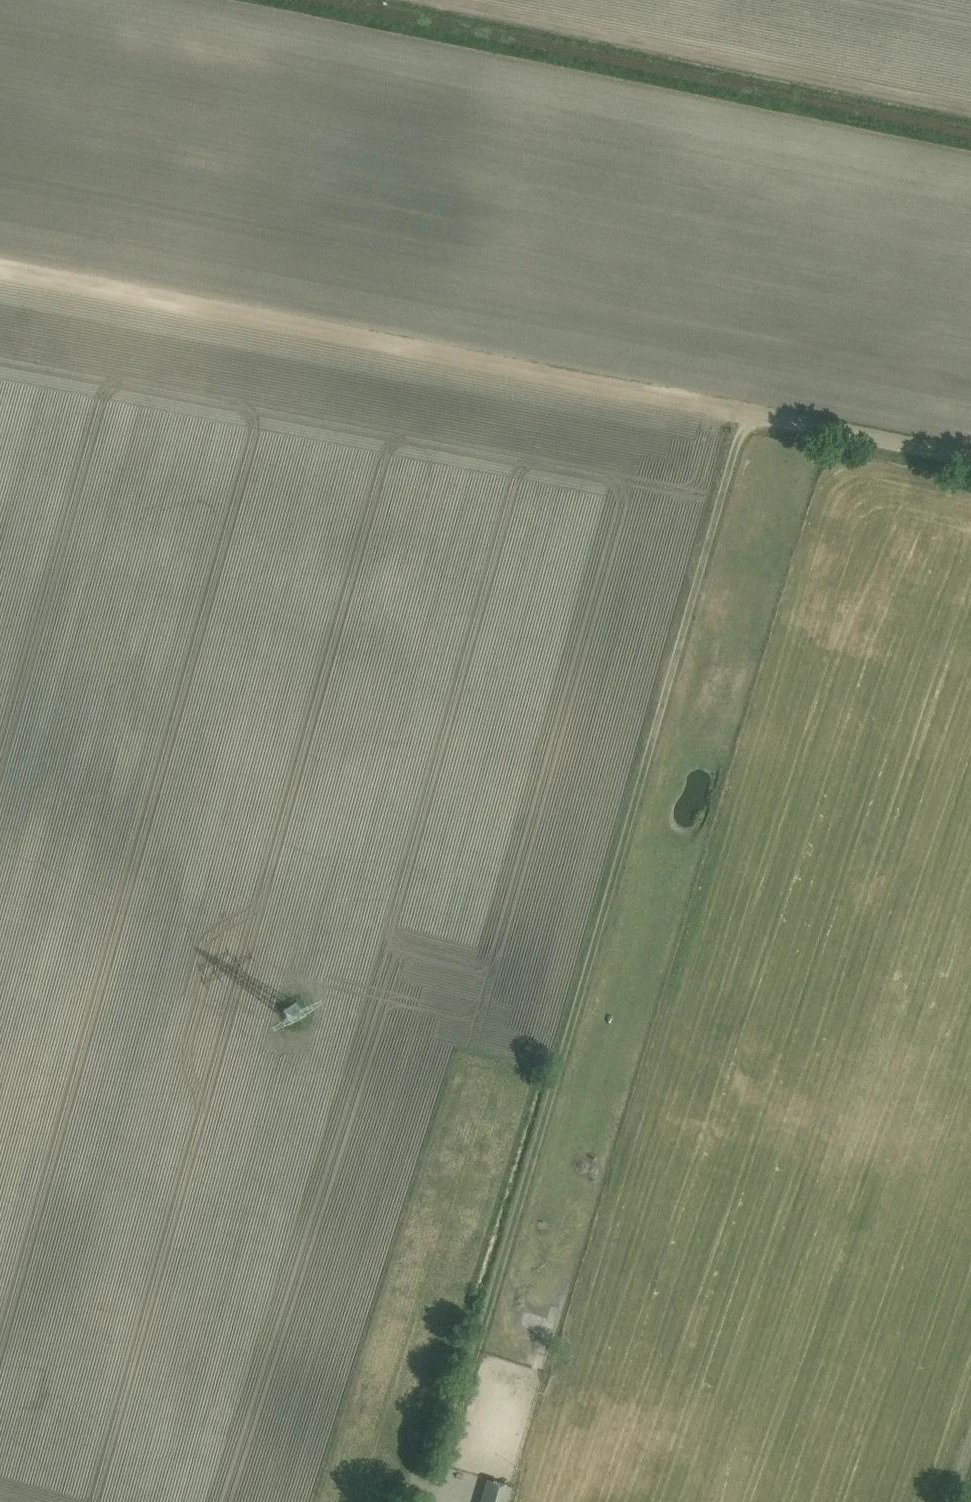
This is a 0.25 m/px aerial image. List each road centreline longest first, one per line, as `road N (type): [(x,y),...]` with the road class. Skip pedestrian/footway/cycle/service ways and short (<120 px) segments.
road 1 (track): [(970,462),(0,271)]

